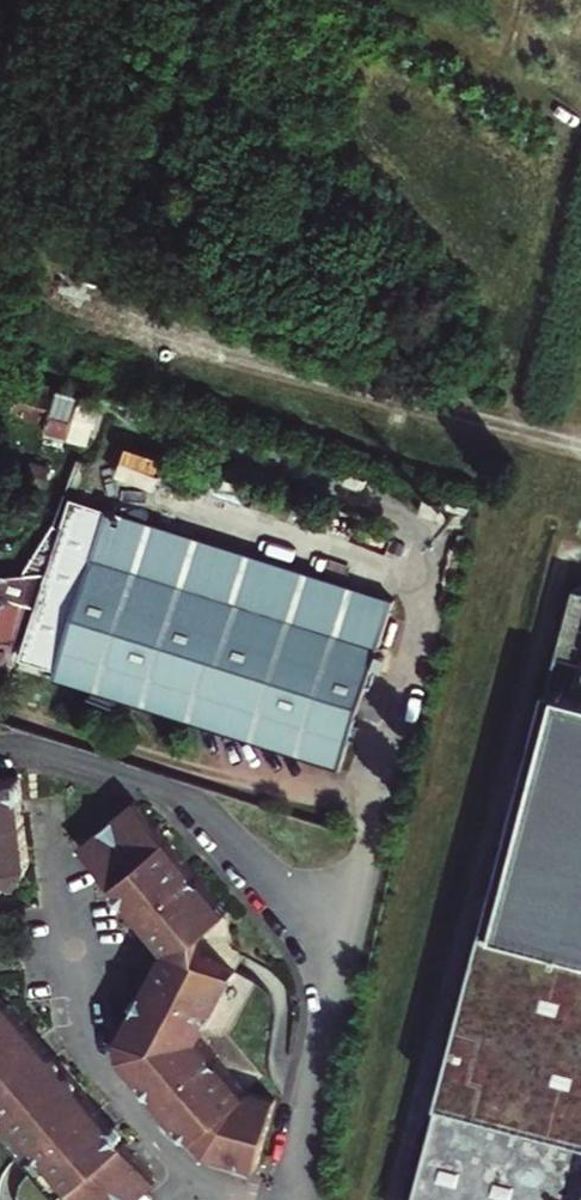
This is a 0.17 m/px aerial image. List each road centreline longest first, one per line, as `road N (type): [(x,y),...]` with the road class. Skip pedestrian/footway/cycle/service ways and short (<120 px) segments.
road 1 (residential): [(0,755),(69,757),(194,801),(319,940),(335,992),(285,1199)]
road 2 (track): [(580,445),(119,322)]
road 3 (residential): [(76,950),(85,1032),(101,1066),(186,1171),(245,1199)]
road 4 (residential): [(60,814),(76,950)]

